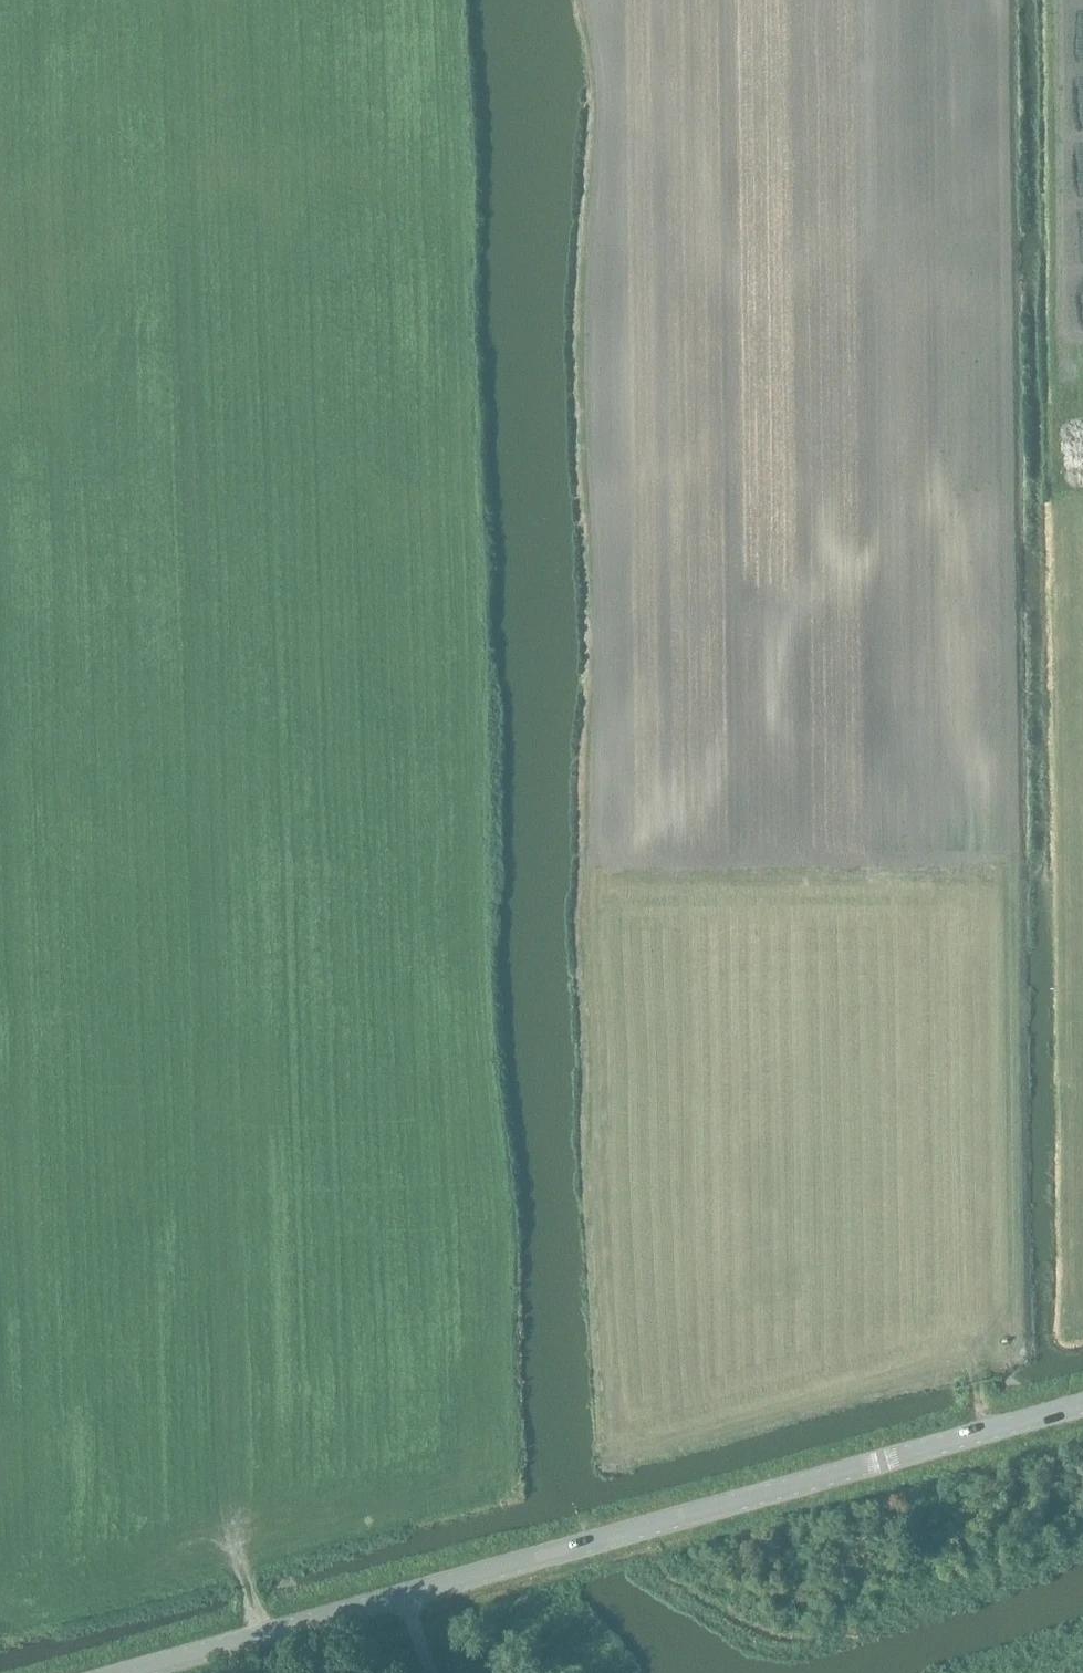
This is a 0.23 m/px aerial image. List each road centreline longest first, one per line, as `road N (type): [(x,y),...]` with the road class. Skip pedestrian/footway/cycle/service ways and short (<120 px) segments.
road 1 (unclassified): [(131,1672),(1082,1403)]
road 2 (track): [(987,1430),(974,1367),(1011,1338),(1017,1291),(1013,909)]

